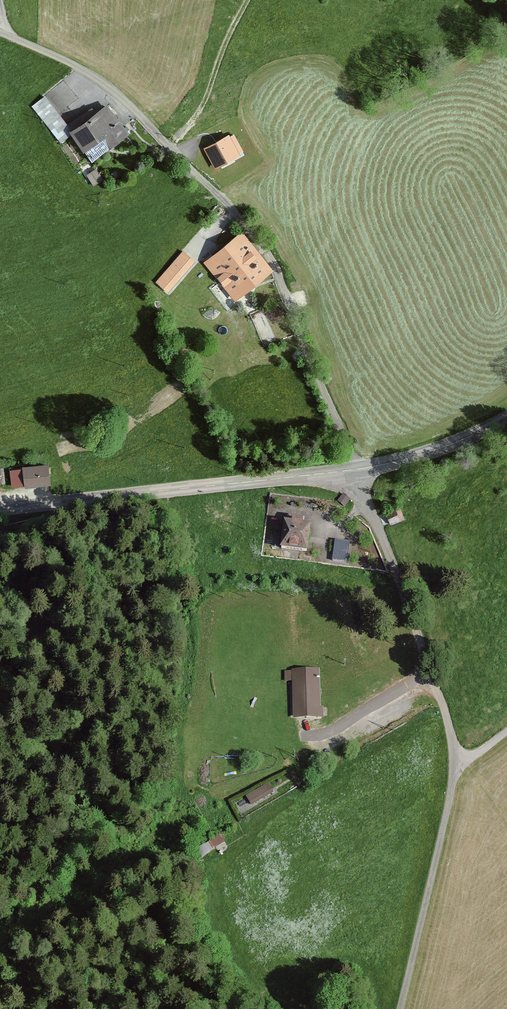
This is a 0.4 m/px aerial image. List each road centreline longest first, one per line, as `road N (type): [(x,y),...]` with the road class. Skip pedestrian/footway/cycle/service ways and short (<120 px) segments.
road 1 (unclassified): [(0,32),(130,98),(263,231),(356,469)]
road 2 (tertiary): [(356,469),(0,511)]
road 3 (unclassified): [(356,469),(457,767)]
road 4 (unclassified): [(457,767),(395,1008)]
road 5 (tertiary): [(506,416),(450,444),(356,469)]
road 6 (track): [(246,0),(174,142)]

